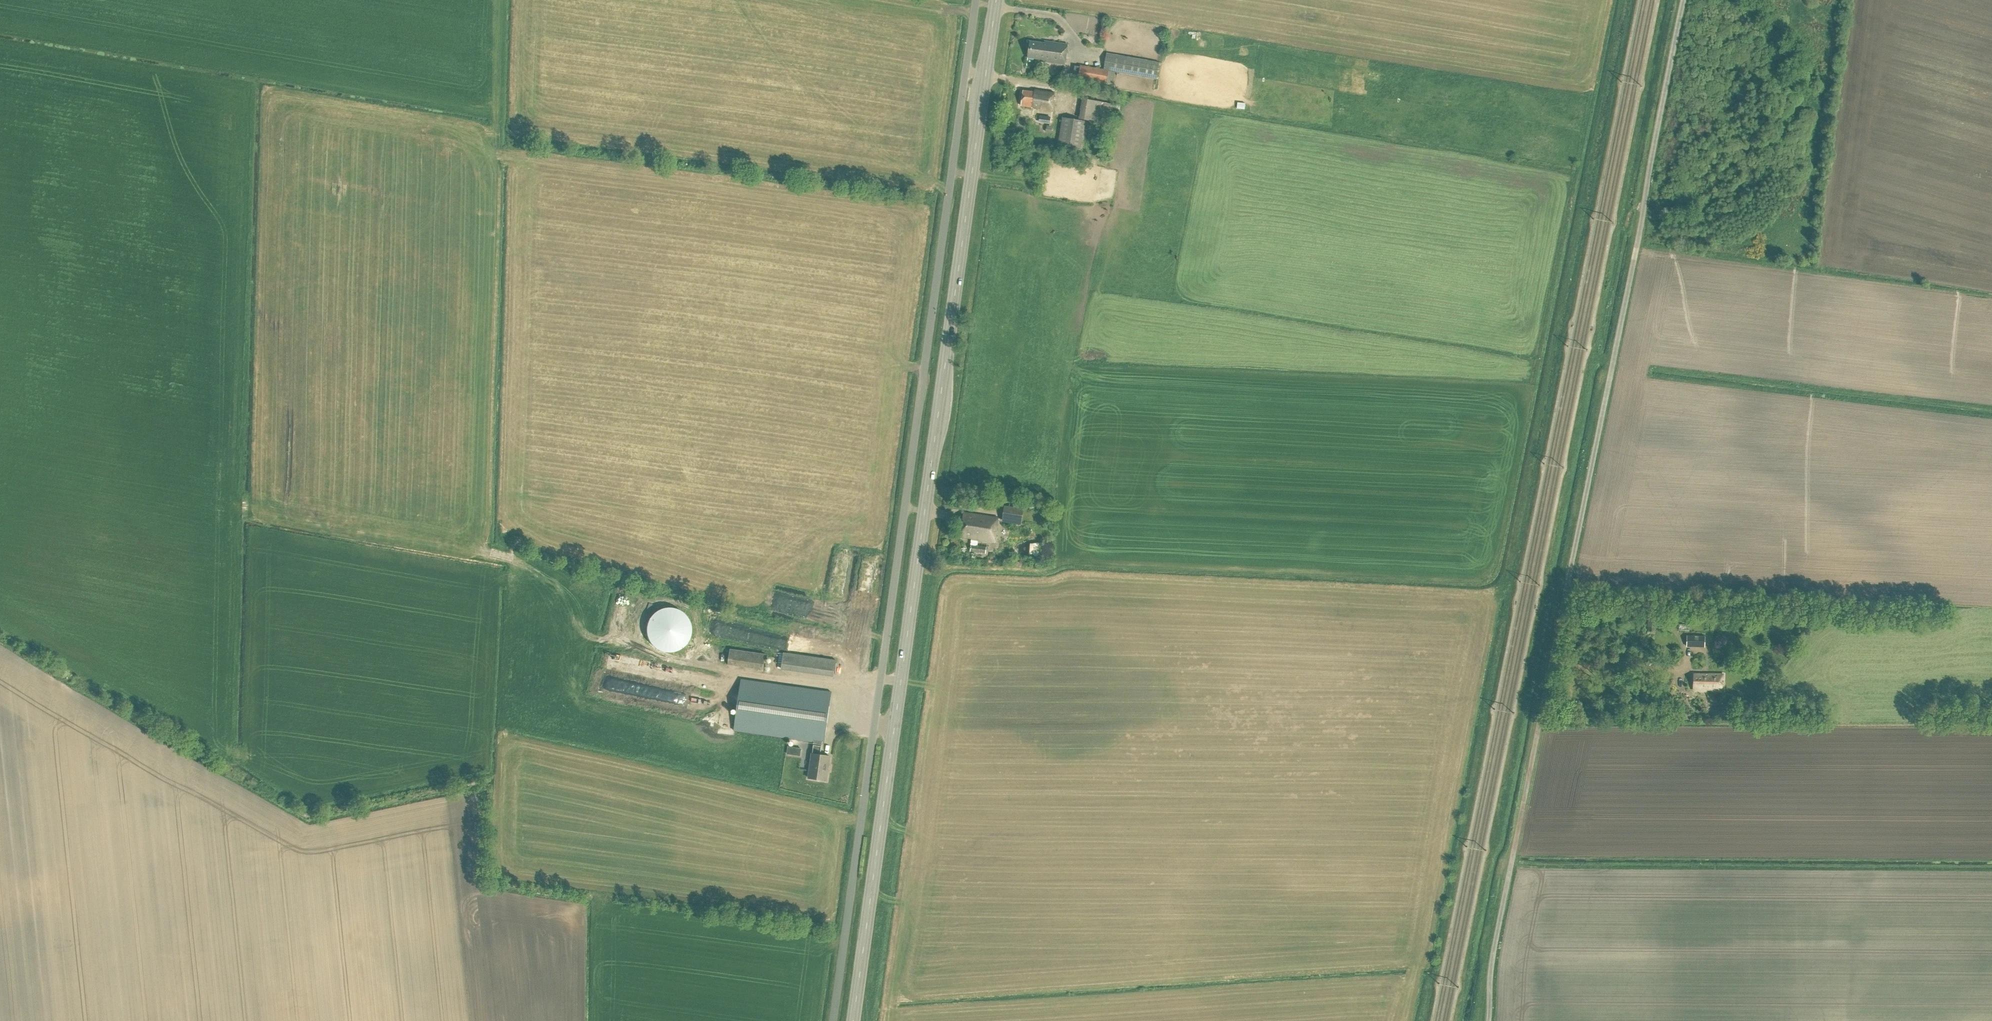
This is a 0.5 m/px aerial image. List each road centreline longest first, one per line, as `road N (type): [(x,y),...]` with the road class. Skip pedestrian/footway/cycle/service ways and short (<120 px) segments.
road 1 (unclassified): [(1684,0),(1492,964),(1489,1020)]
road 2 (unclassified): [(834,1020),(975,0)]
road 3 (secondary): [(854,1020),(994,0)]

